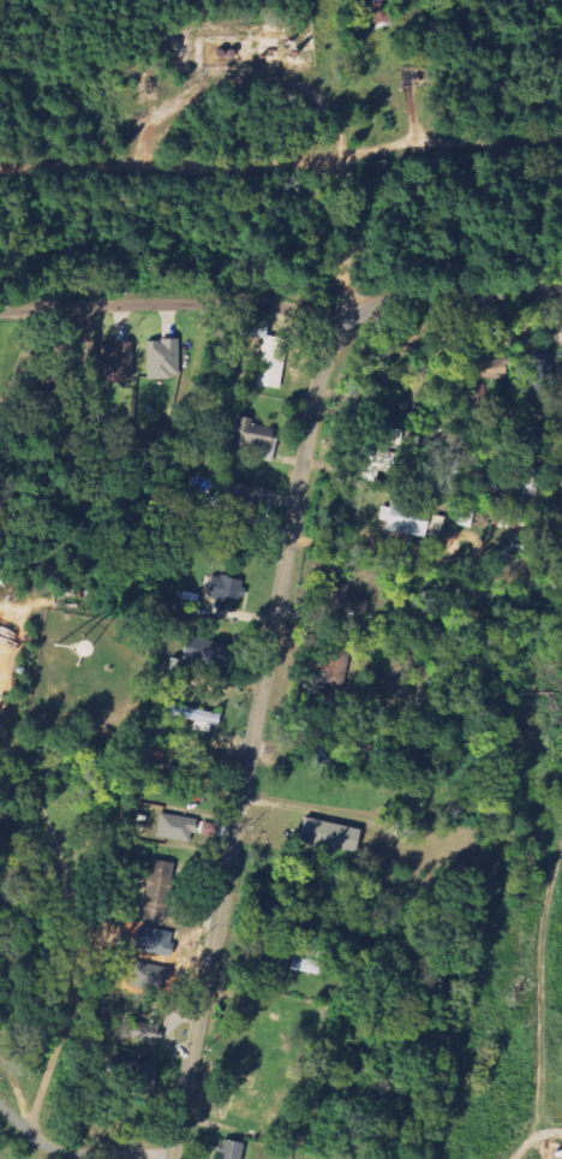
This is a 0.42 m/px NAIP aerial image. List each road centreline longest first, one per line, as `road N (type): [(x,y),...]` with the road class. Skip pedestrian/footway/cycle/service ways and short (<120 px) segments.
road 1 (residential): [(352,303),(312,468),(178,1158)]
road 2 (residential): [(0,320),(561,289)]
road 3 (residential): [(352,303),(365,183),(359,160)]

